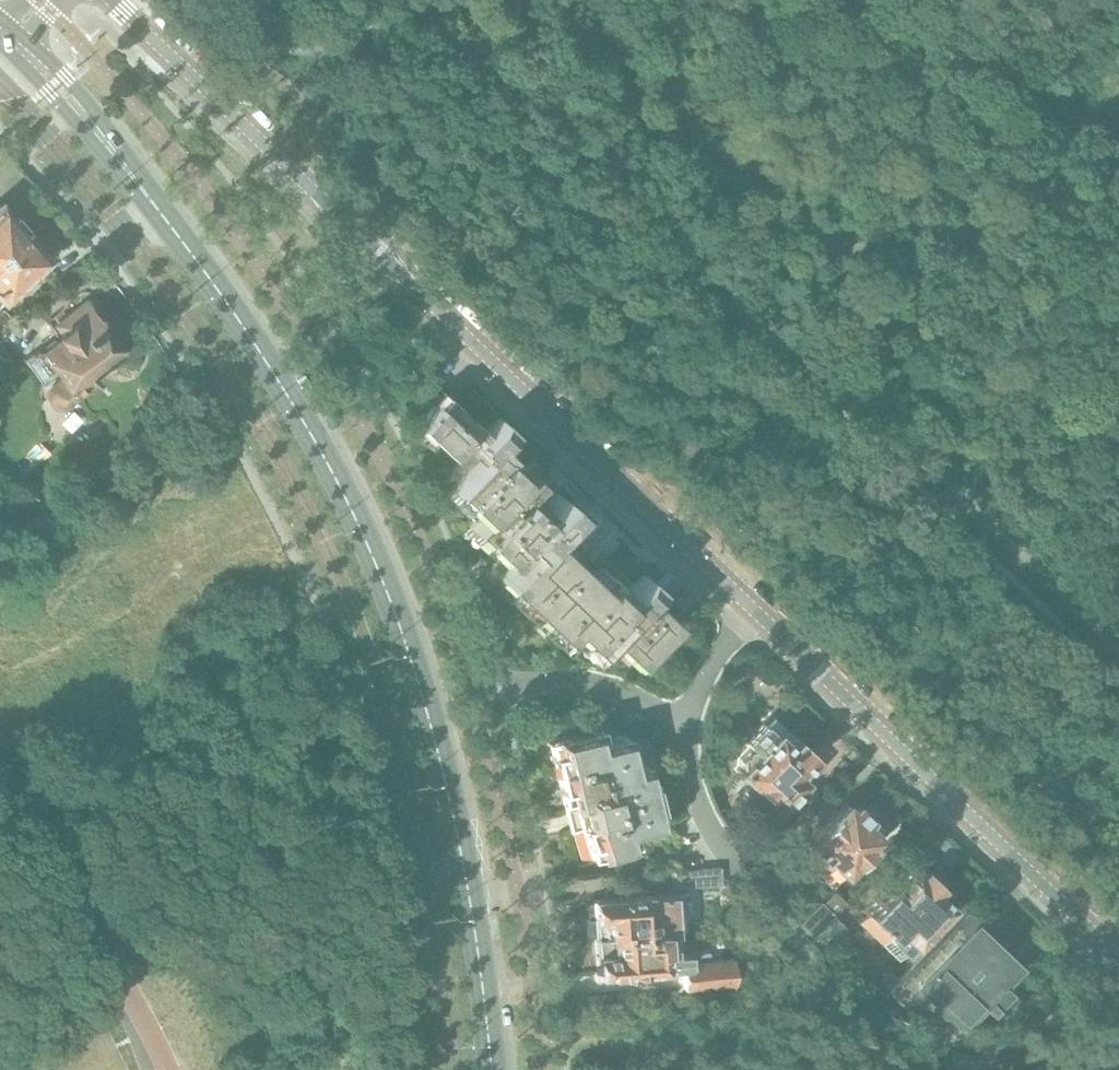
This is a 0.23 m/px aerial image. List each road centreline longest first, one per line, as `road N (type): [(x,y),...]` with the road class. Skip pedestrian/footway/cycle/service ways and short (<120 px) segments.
road 1 (residential): [(1118,957),(112,0)]
road 2 (secondary): [(492,1069),(451,807),(396,614),(357,518),(278,380),(169,223),(57,83),(8,37)]
road 3 (residential): [(161,1069),(0,792)]

